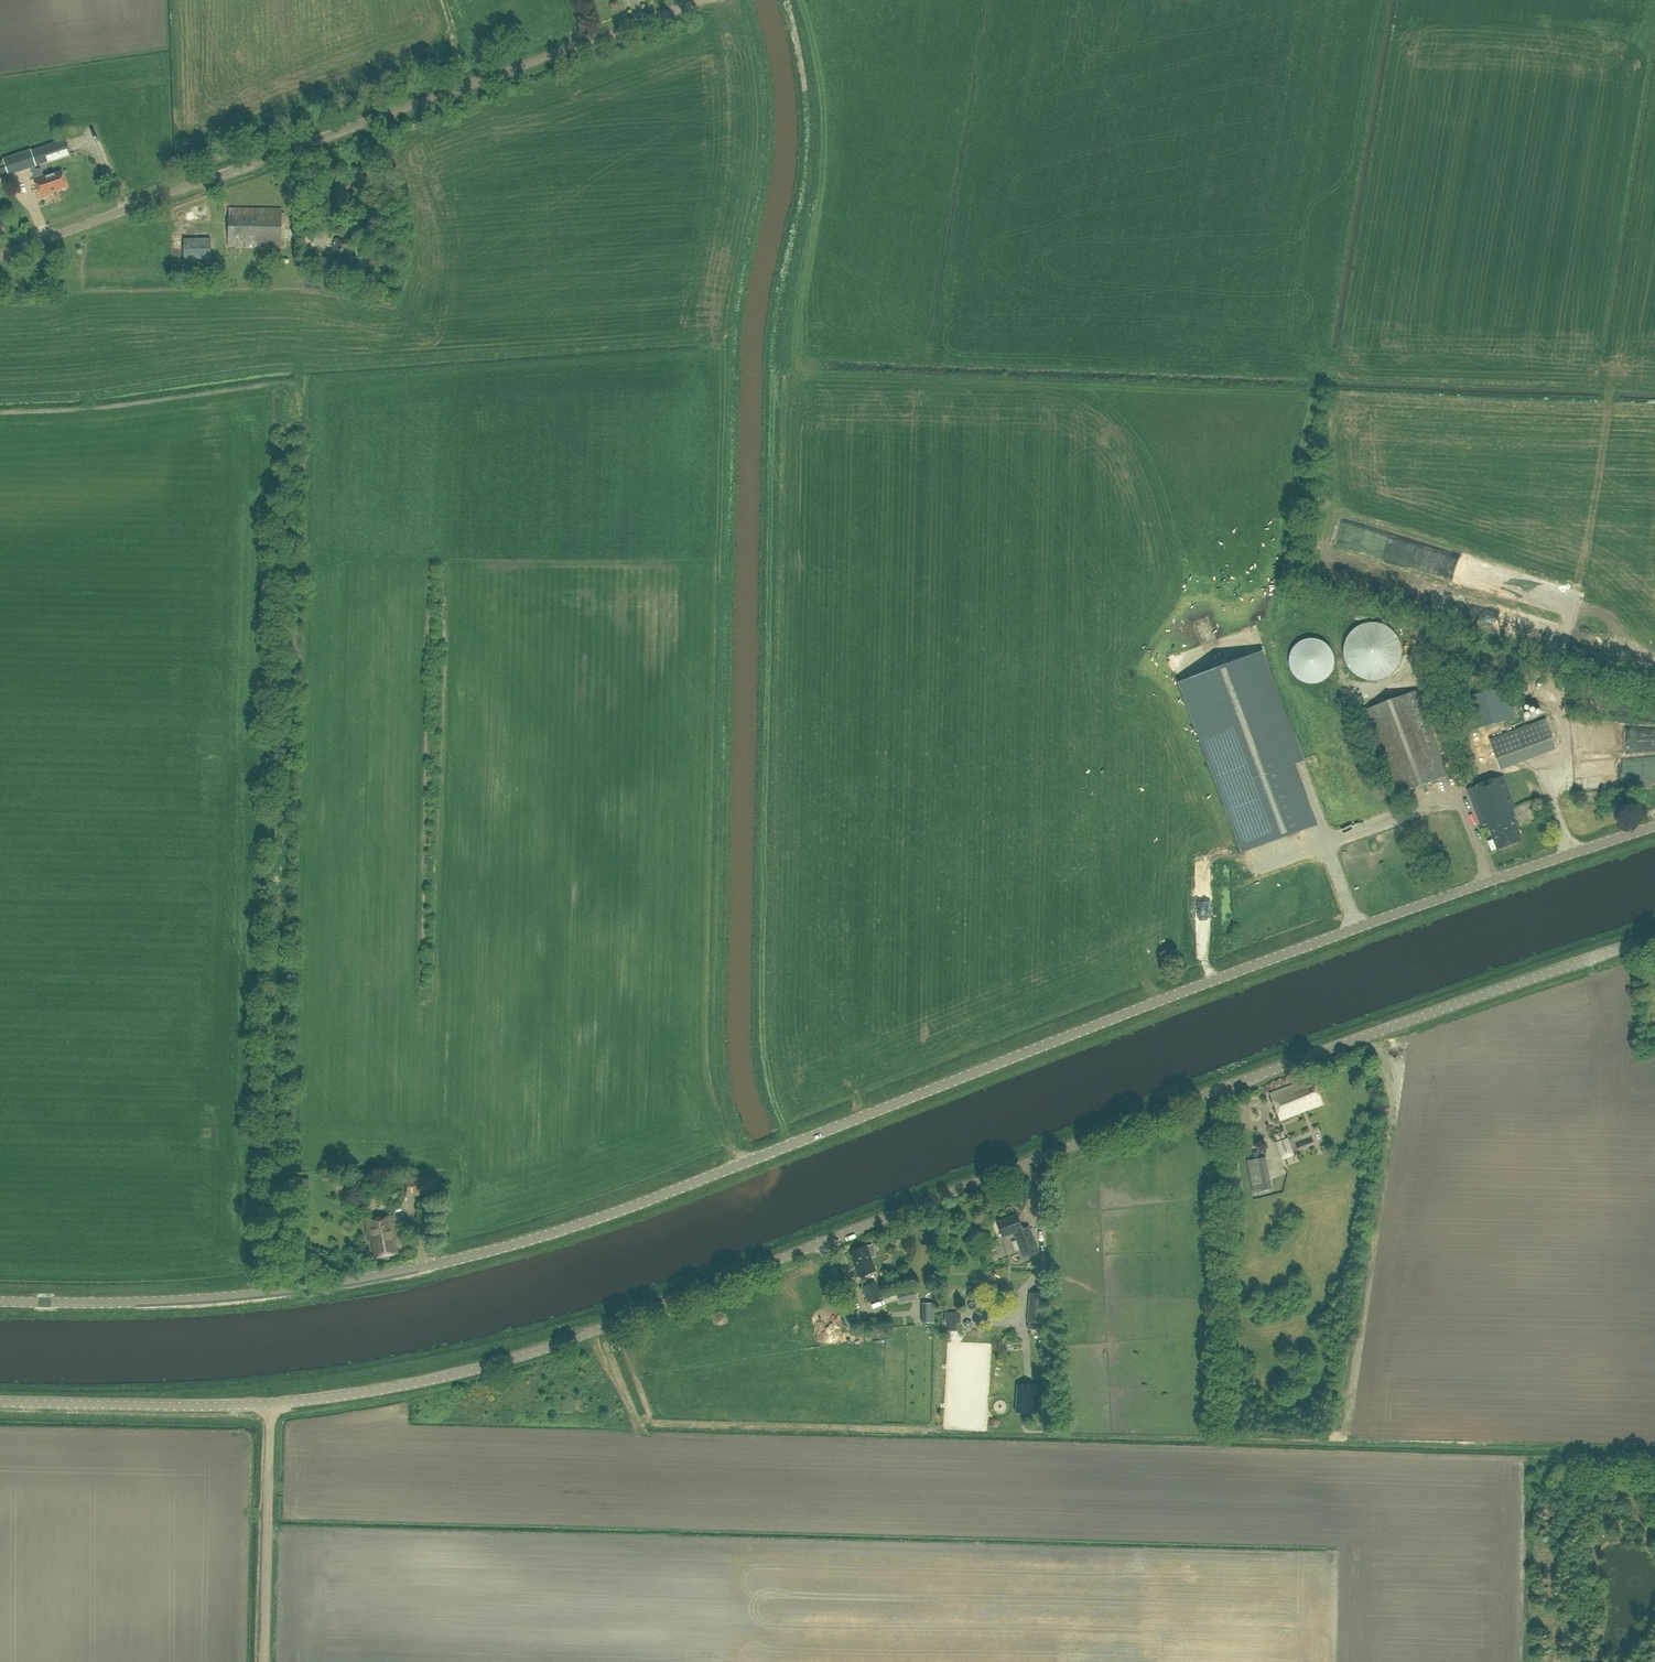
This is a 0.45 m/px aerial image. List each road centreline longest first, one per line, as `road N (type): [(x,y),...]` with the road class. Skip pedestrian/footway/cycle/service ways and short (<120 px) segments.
road 1 (tertiary): [(0,1402),(271,1403),(517,1359),(1234,1084),(1654,938)]
road 2 (tertiary): [(1654,827),(1327,939),(542,1238),(356,1281),(261,1293),(0,1302)]
road 3 (unclassified): [(0,255),(703,0)]
road 4 (track): [(266,1661),(271,1403)]

